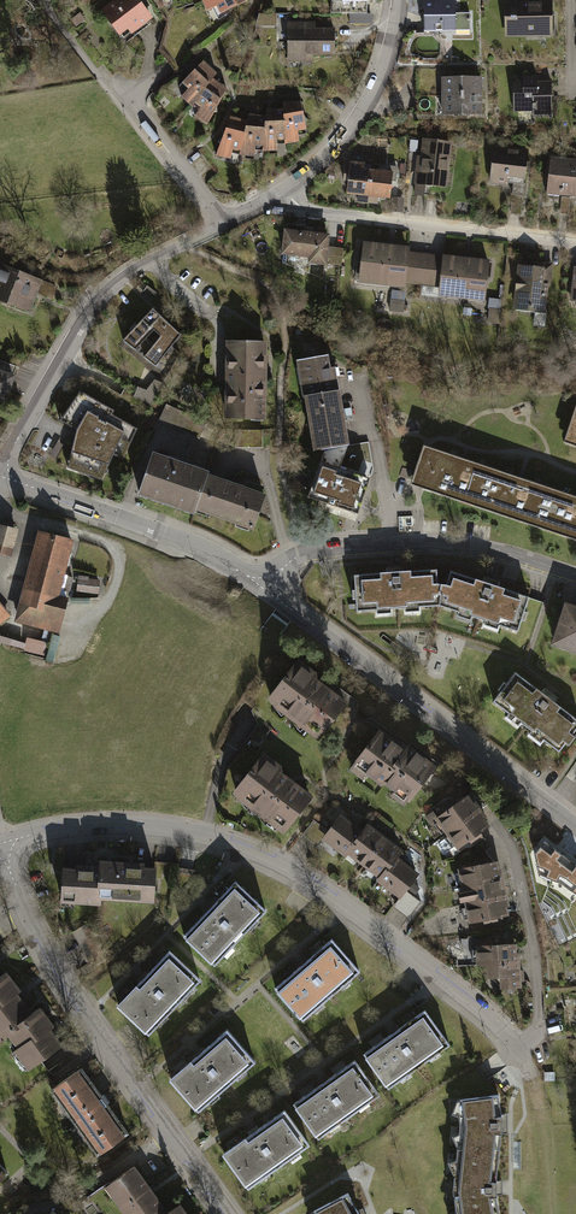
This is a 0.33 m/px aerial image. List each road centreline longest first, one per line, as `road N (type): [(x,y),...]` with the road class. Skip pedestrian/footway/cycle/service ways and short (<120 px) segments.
road 1 (residential): [(0,845),(72,828),(142,829),(243,851),(344,909),(479,1014),(532,1075)]
road 2 (residential): [(232,1213),(87,1014),(38,936),(0,853)]
road 3 (residential): [(264,589),(575,827)]
road 4 (residential): [(0,473),(96,305),(119,281),(225,223)]
road 5 (residential): [(264,589),(304,553),(339,547),(481,546),(575,575)]
road 6 (residential): [(285,190),(308,212),(575,243)]
road 7 (residential): [(0,479),(209,556),(264,589)]
road 8 (residential): [(285,190),(338,147),(372,98),(400,0)]
road 9 (residential): [(225,223),(132,99)]

